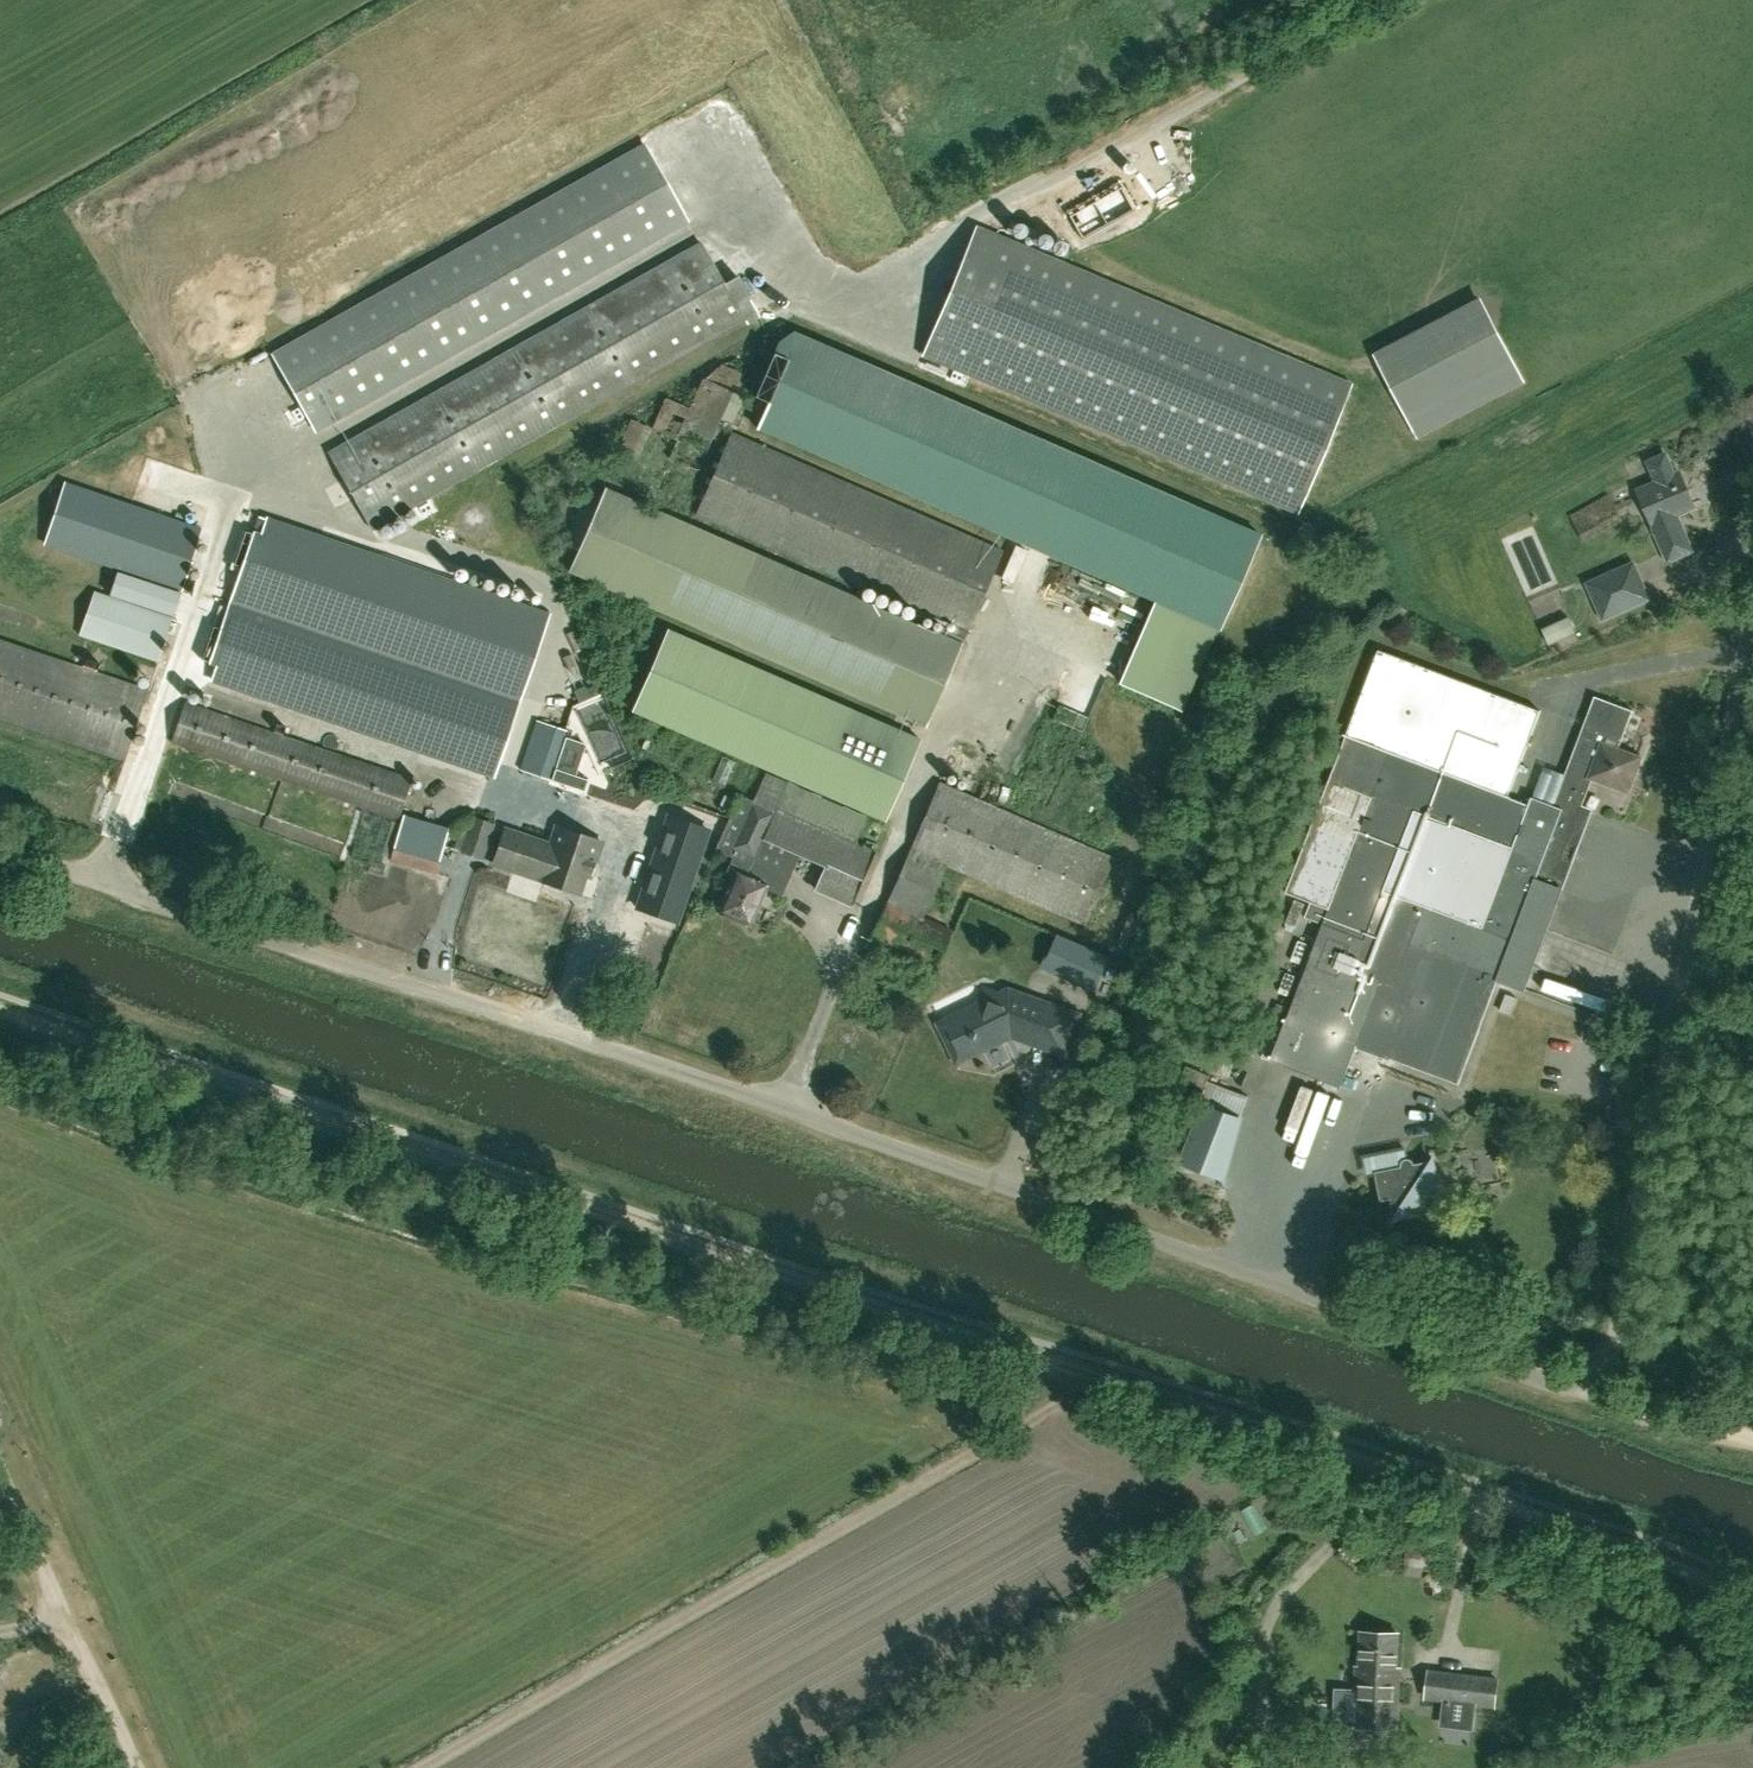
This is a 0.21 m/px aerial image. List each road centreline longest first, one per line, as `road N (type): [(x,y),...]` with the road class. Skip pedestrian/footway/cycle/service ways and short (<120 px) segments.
road 1 (track): [(1752,1610),(1679,1567),(1311,1441),(1023,1354),(0,1012)]
road 2 (unclassified): [(1593,1393),(783,1107),(103,882)]
road 3 (unclassified): [(1593,1393),(1612,1349),(1752,608)]
road 4 (track): [(425,1767),(1099,1375)]
road 5 (unclassified): [(952,219),(1353,0)]
road 6 (track): [(0,1488),(123,1767)]
road 7 (track): [(1593,1393),(1752,1444)]

